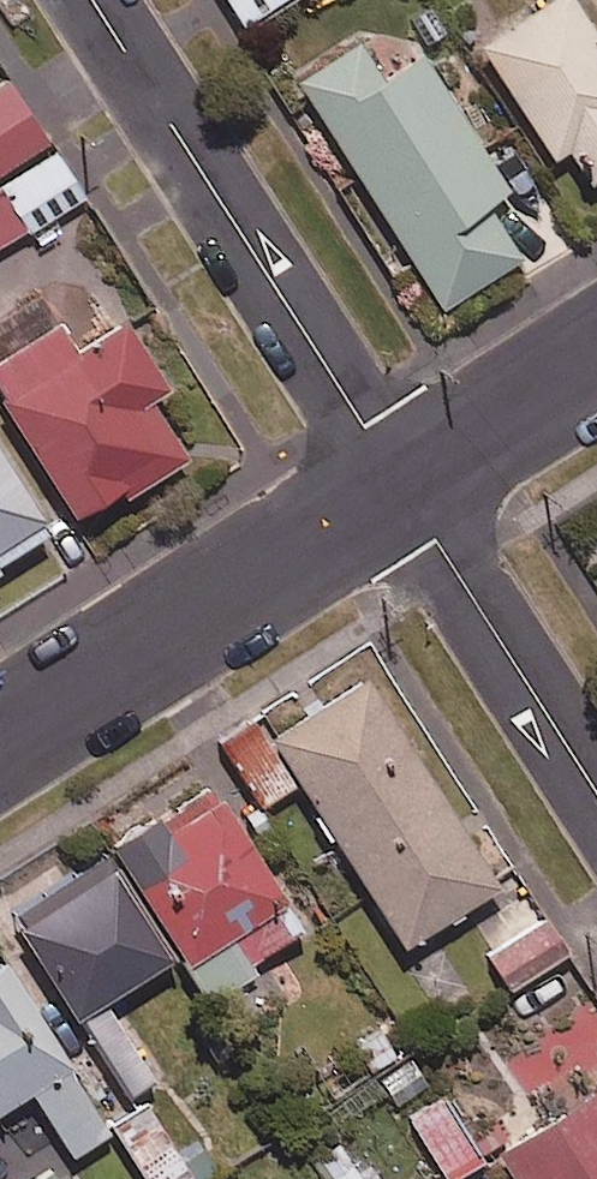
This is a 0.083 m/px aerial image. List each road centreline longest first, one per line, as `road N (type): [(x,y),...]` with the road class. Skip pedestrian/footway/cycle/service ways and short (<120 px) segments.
road 1 (residential): [(399,480),(92,0)]
road 2 (residential): [(0,737),(399,480)]
road 3 (residential): [(596,793),(399,480)]
road 4 (residential): [(399,480),(596,354)]

